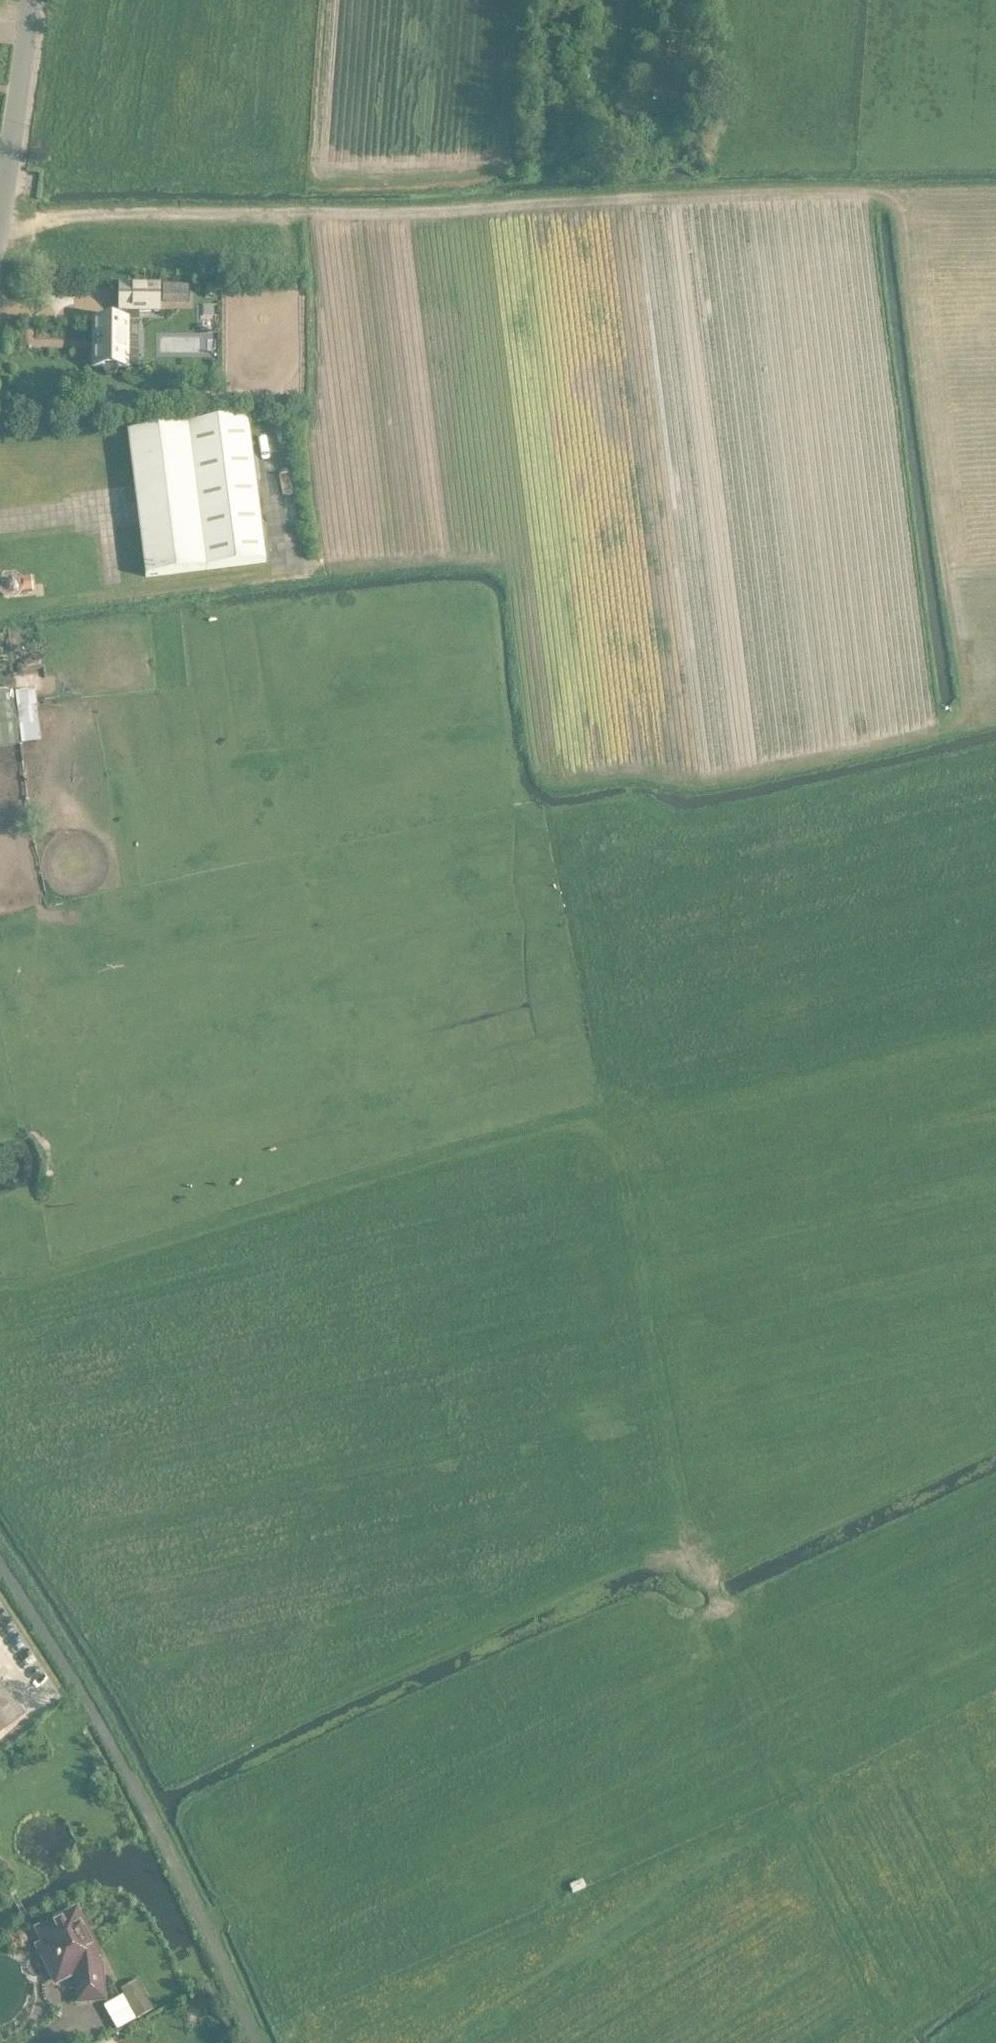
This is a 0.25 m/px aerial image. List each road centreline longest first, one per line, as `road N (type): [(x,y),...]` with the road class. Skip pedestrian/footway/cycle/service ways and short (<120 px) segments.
road 1 (track): [(378,213),(125,217),(0,229)]
road 2 (unclassified): [(0,211),(32,0)]

